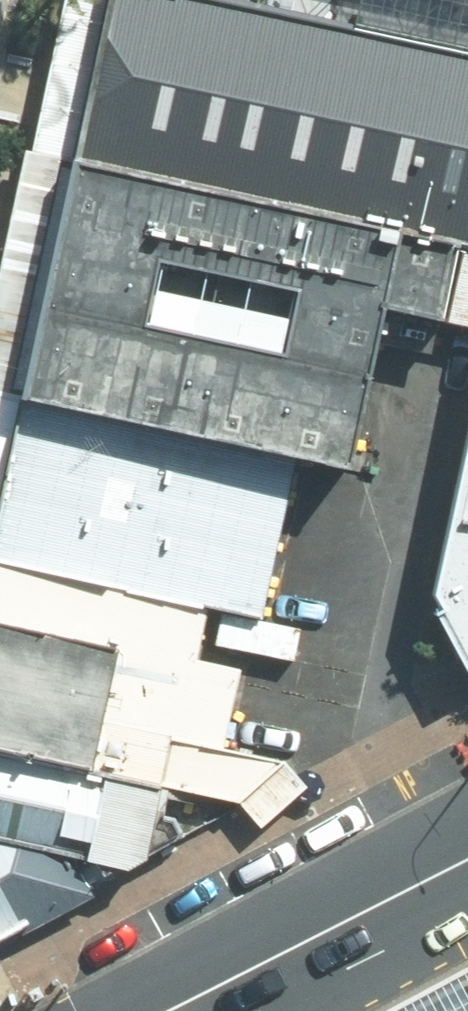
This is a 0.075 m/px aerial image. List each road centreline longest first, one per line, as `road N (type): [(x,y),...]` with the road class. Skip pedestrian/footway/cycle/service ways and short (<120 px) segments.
road 1 (tertiary): [(467,868),(200,1010)]

